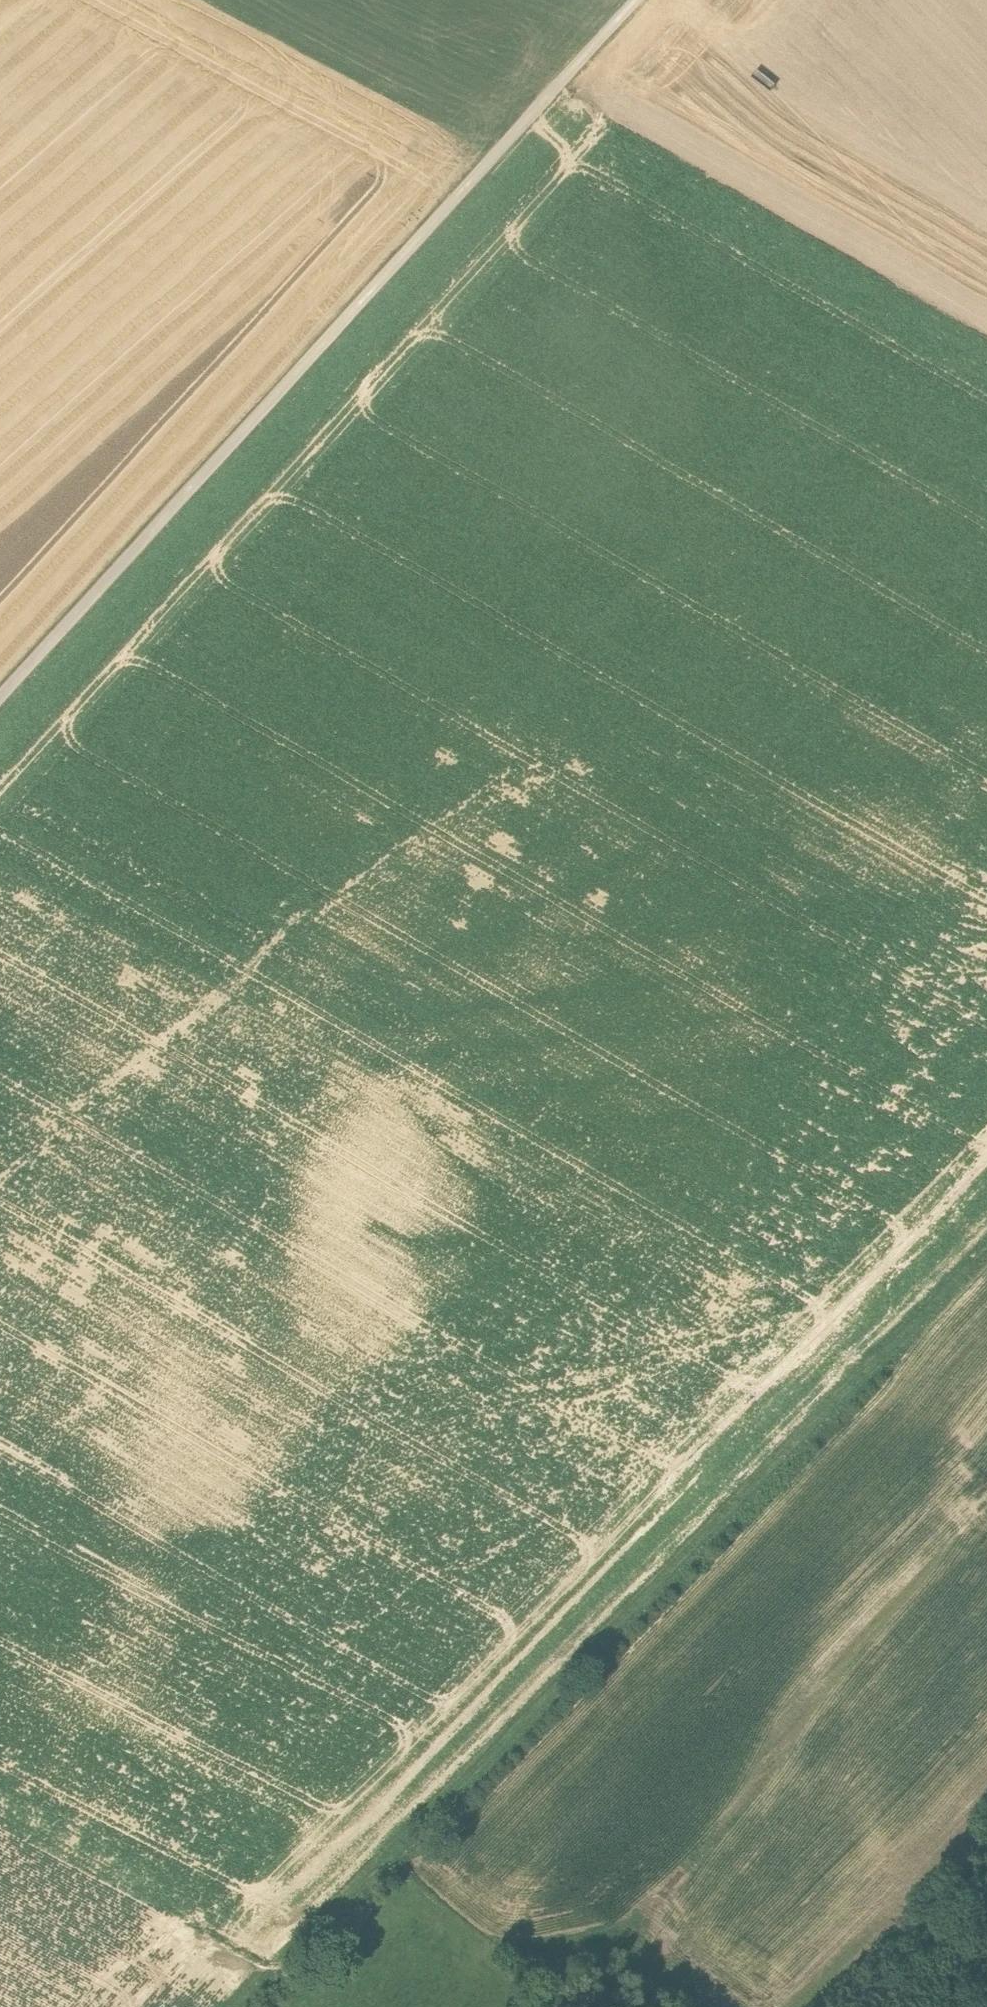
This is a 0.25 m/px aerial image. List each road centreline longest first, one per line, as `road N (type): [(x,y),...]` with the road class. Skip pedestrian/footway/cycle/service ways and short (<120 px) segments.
road 1 (track): [(254,2006),(986,1258)]
road 2 (track): [(637,0),(0,697)]

